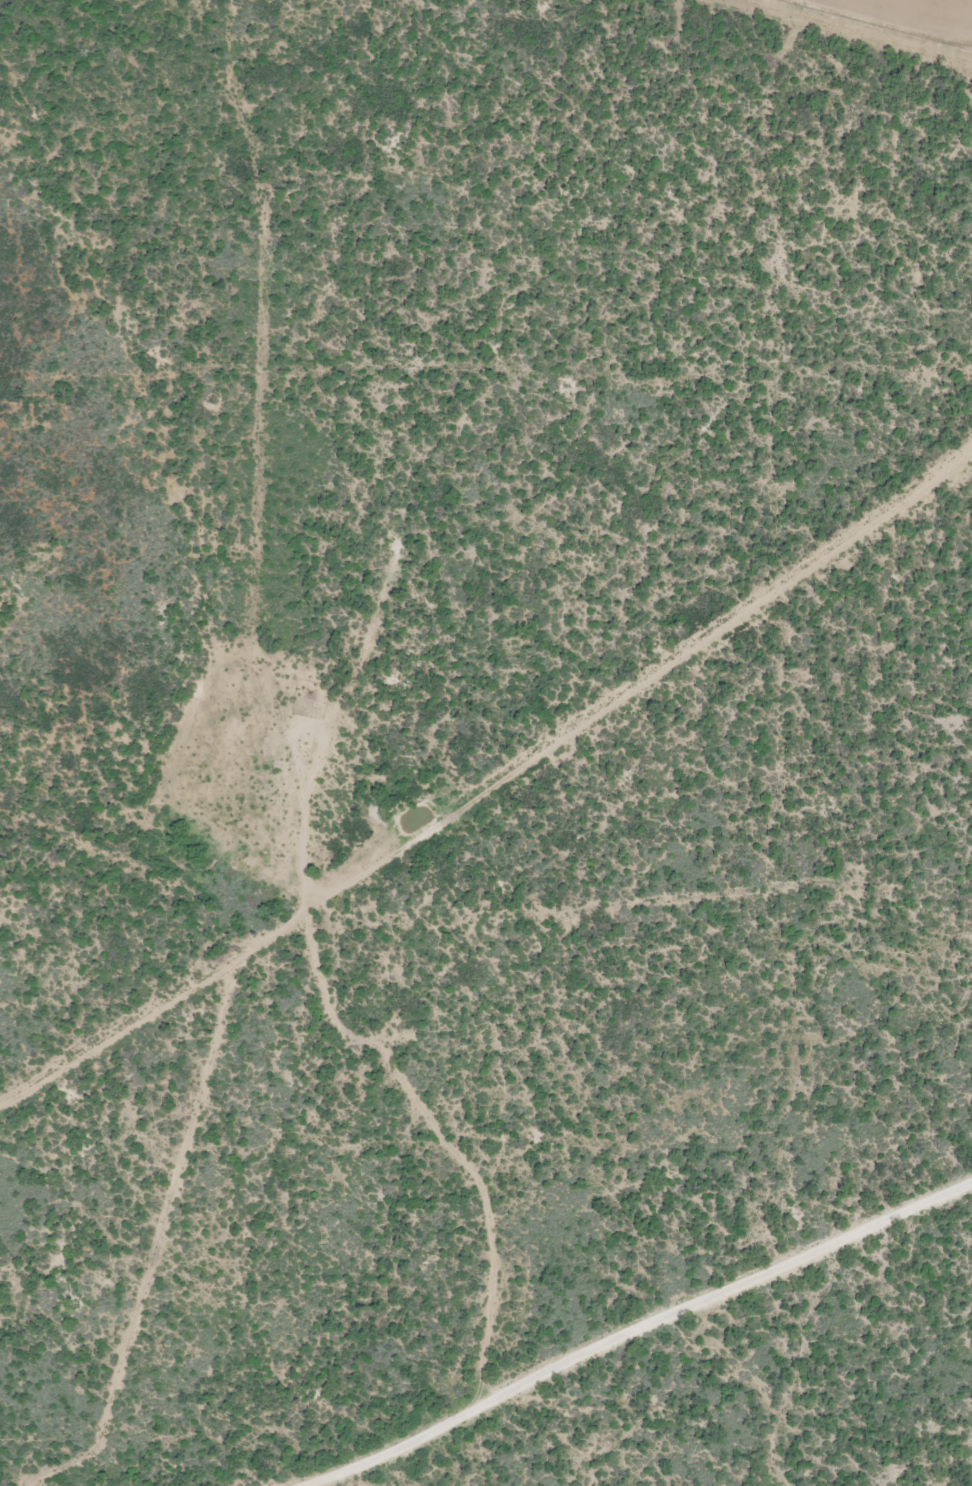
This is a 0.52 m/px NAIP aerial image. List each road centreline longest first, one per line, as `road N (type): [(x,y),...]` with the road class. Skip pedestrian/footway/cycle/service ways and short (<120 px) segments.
road 1 (track): [(0,1114),(112,1047),(760,611),(971,457)]
road 2 (track): [(971,1170),(750,1282),(444,1389),(266,1485)]

